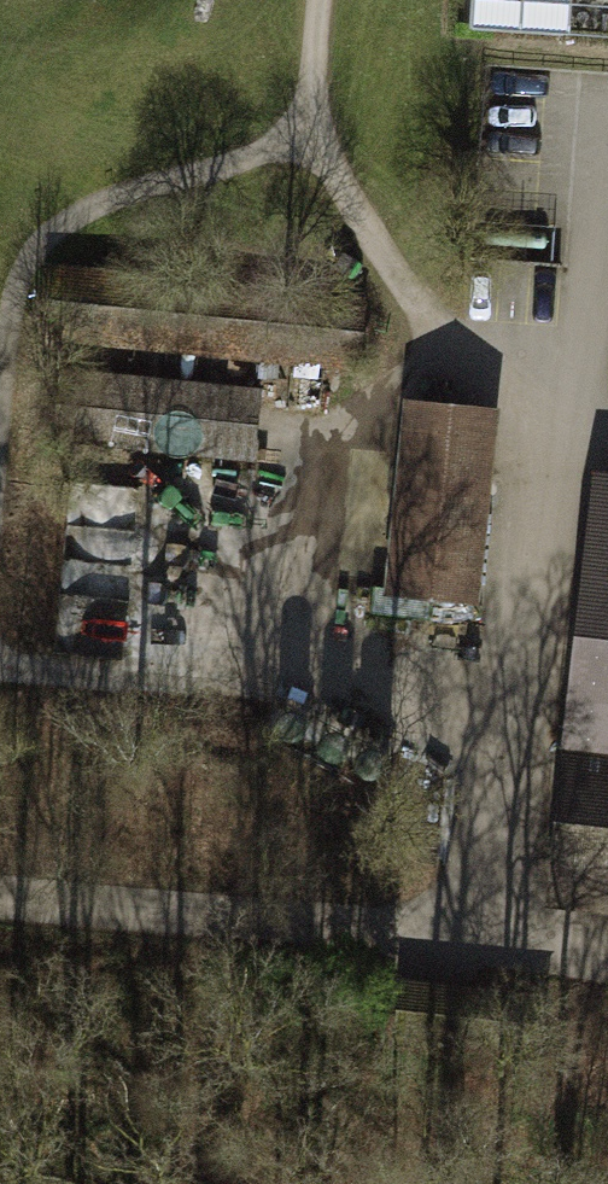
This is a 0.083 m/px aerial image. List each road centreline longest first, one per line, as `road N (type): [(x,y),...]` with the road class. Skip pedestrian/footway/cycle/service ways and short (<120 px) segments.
road 1 (unclassified): [(0,895),(607,950)]
road 2 (track): [(271,679),(0,658)]

